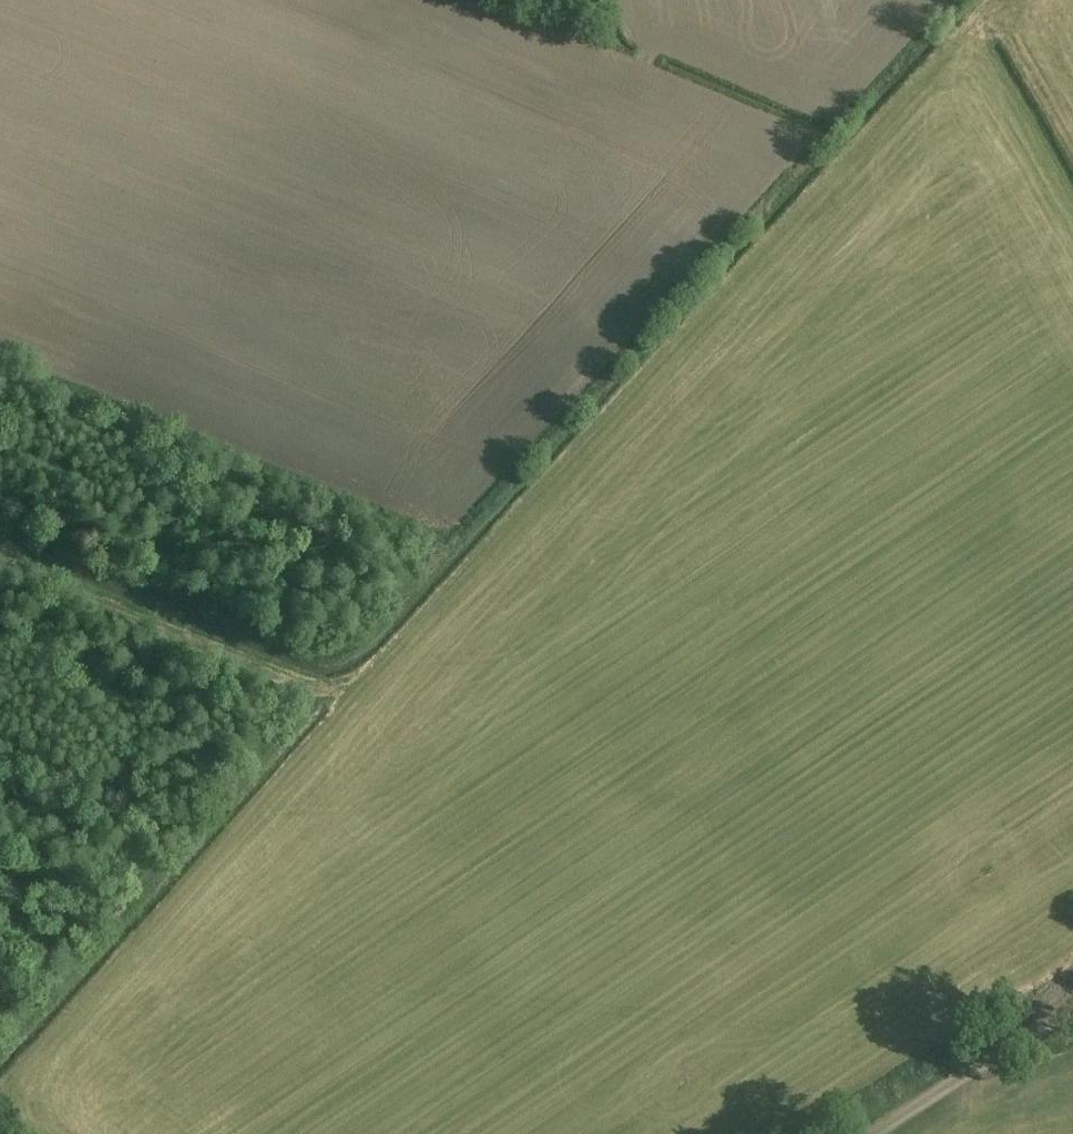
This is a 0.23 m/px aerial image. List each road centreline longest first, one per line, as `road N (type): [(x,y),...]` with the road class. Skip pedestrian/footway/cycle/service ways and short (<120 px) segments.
road 1 (track): [(872,1133),(1072,1000)]

